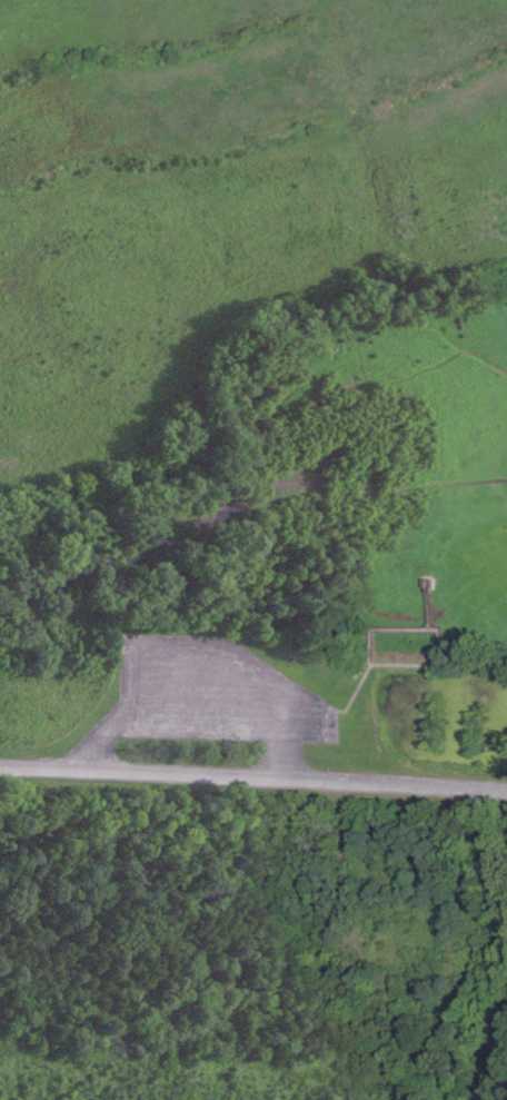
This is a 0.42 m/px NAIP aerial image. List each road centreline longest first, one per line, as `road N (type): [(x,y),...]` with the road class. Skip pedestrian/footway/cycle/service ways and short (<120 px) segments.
road 1 (residential): [(506,790),(0,765)]

